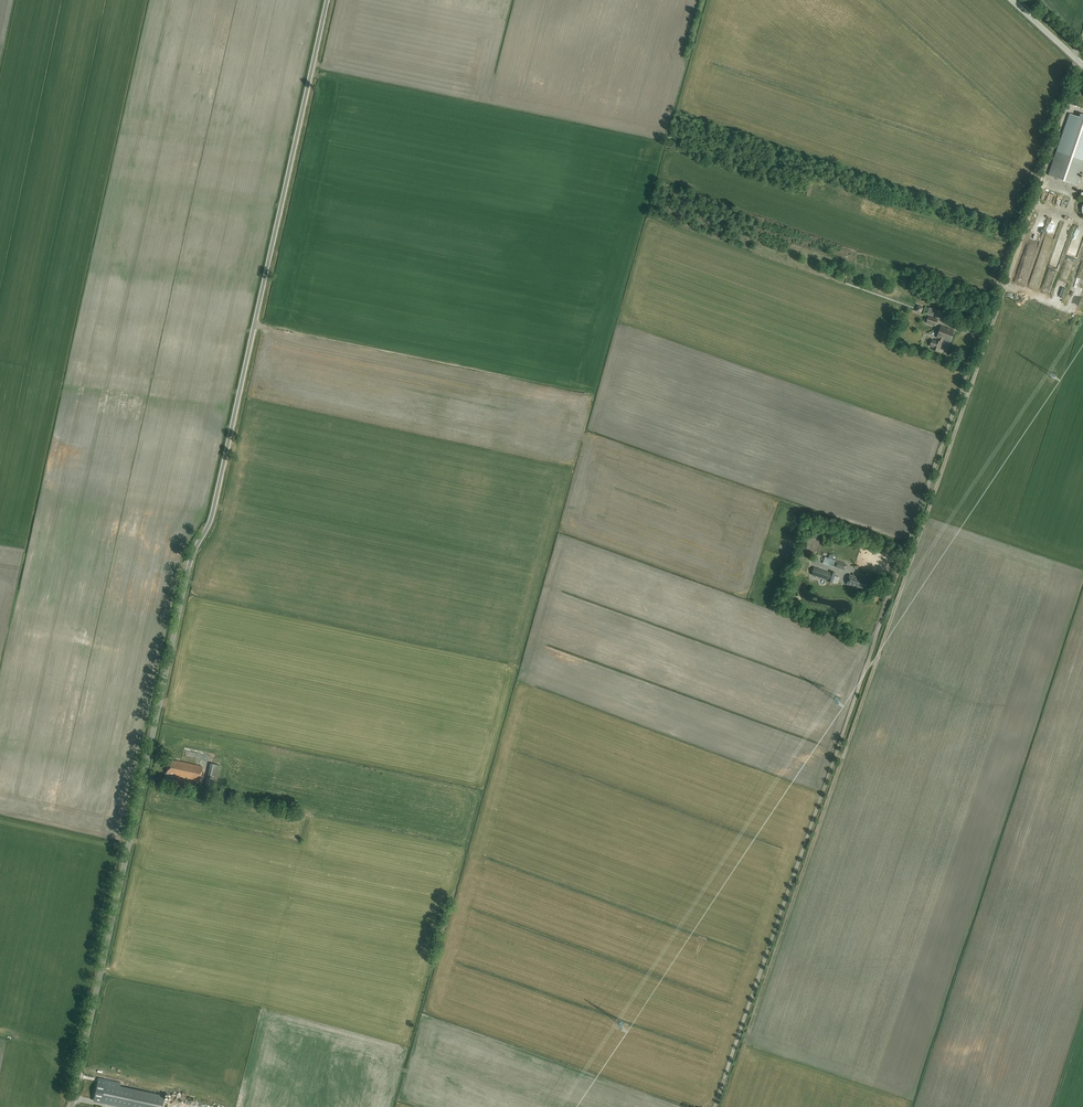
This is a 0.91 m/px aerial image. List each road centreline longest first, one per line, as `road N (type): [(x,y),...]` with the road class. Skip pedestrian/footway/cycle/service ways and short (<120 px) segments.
road 1 (unclassified): [(71,1106),(188,571),(216,506),(326,0)]
road 2 (track): [(716,1106),(1082,65)]

